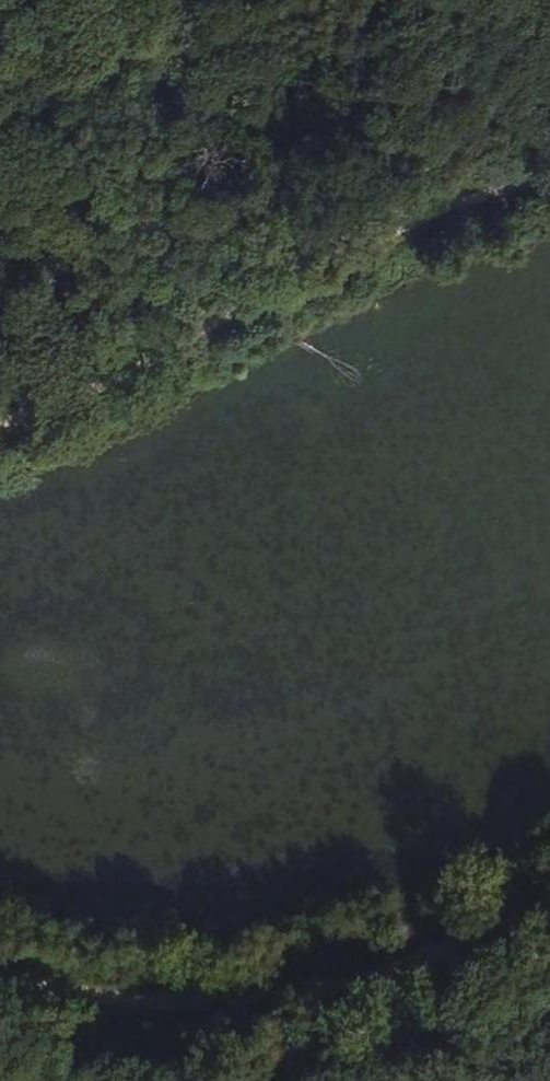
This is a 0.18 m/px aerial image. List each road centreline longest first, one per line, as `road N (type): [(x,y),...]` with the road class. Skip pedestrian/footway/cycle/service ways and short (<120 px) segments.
road 1 (track): [(0,426),(99,388),(367,246),(488,195),(549,181)]
road 2 (track): [(549,912),(387,963),(281,986),(169,1000),(0,989)]

